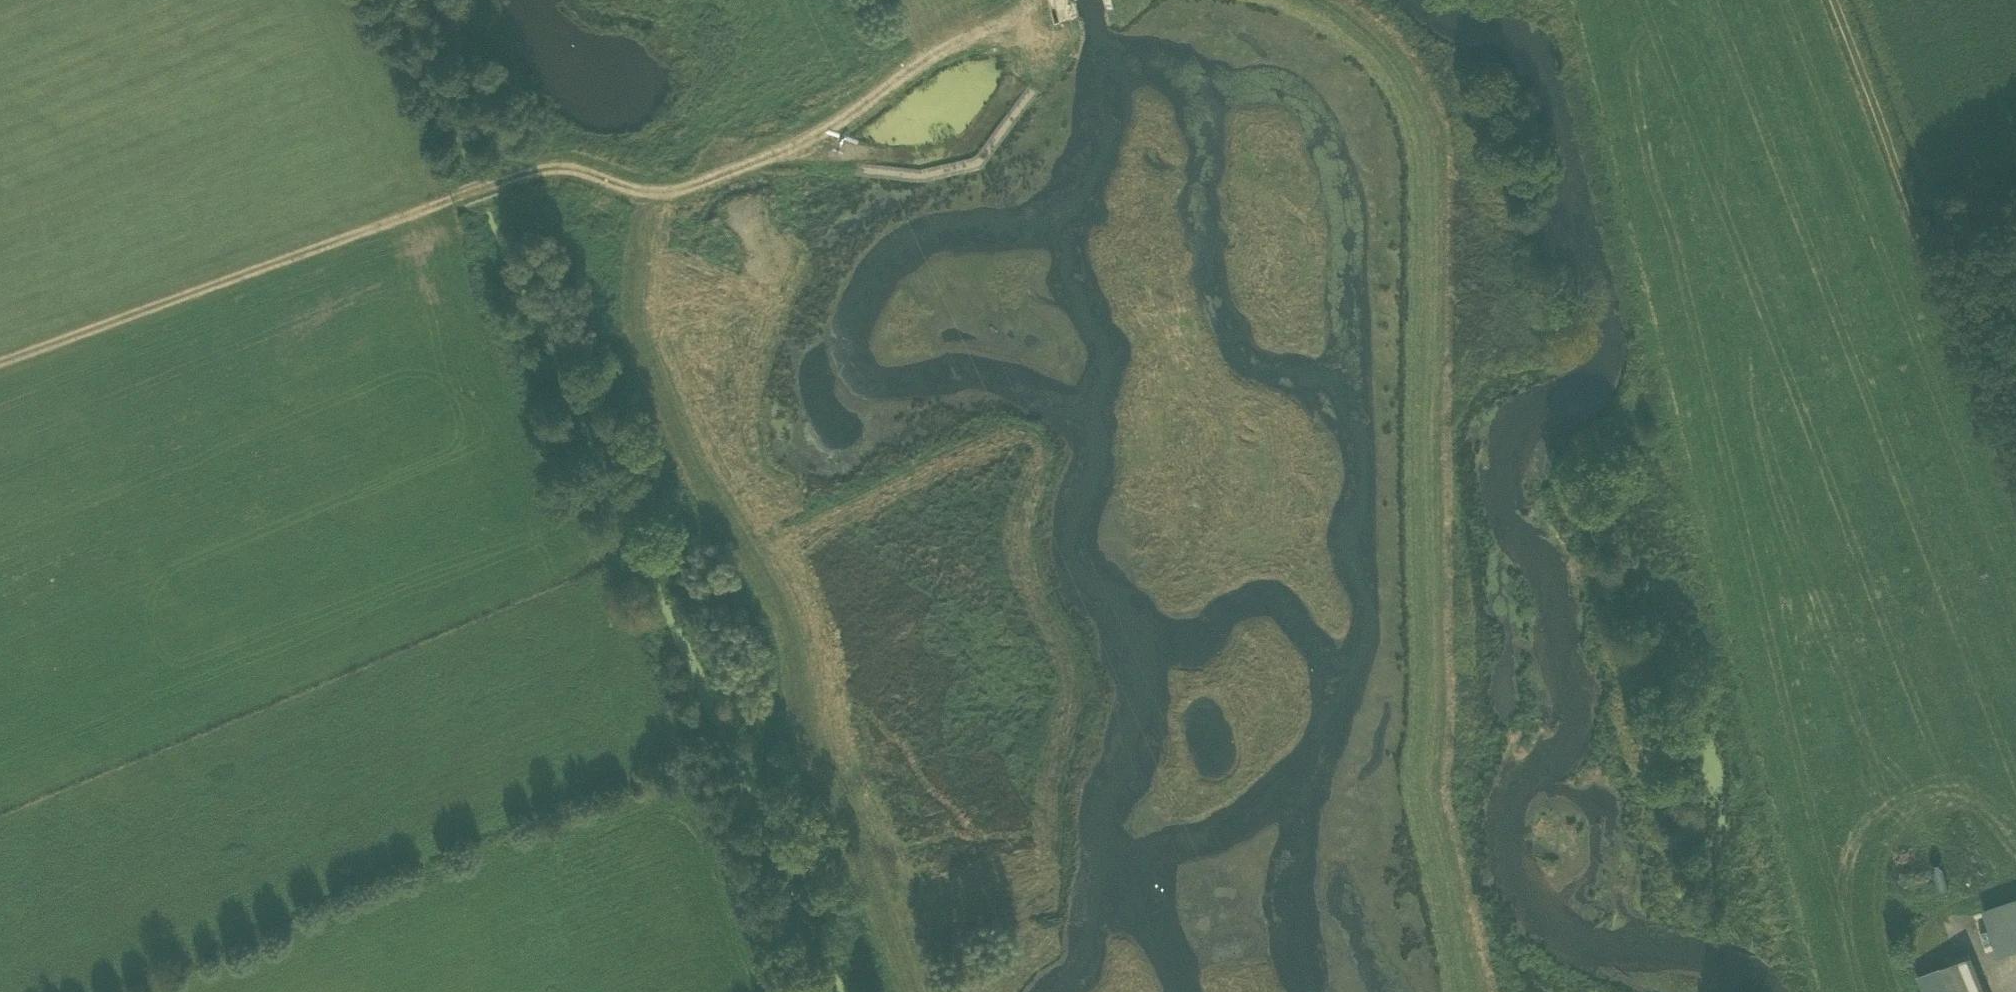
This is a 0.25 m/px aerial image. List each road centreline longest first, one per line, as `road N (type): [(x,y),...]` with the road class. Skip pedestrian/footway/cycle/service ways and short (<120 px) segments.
road 1 (track): [(0,358),(539,167),(678,193),(799,145),(936,50),(1029,11)]
road 2 (track): [(1834,0),(2015,475)]

